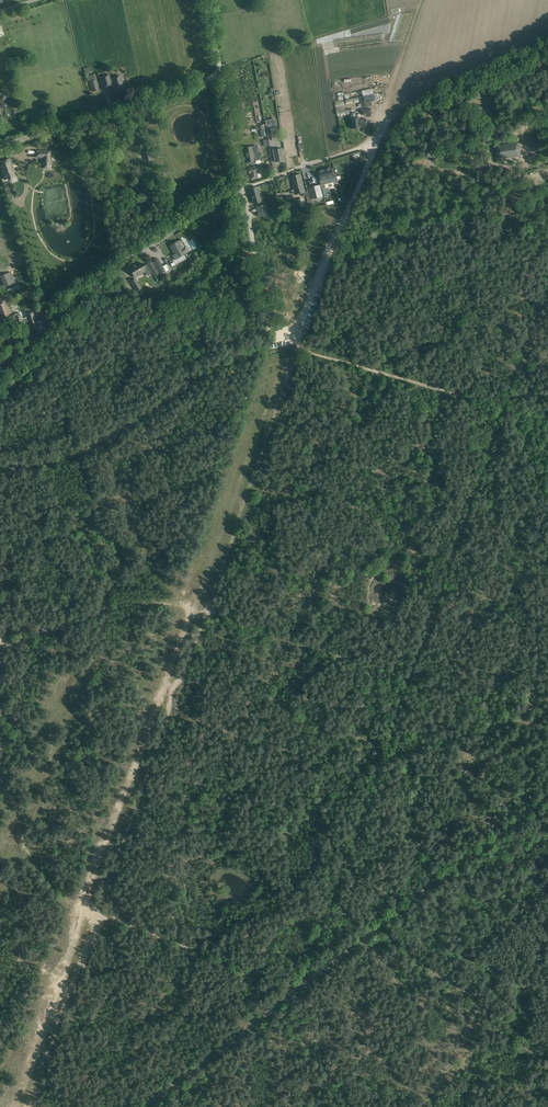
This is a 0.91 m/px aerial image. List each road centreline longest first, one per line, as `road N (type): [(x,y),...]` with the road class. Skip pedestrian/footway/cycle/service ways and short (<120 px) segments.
road 1 (track): [(92,913),(301,984),(408,678)]
road 2 (track): [(138,1106),(547,789)]
road 3 (unclassified): [(0,371),(120,260),(244,188)]
road 4 (track): [(502,405),(408,678)]
road 5 (unclassified): [(329,250),(293,334),(276,335),(244,188)]
road 6 (unclassified): [(329,250),(373,145),(244,188)]
road 7 (unclassified): [(0,151),(223,76)]
road 8 (track): [(547,170),(329,250)]
road 9 (track): [(408,678),(205,611)]
road 10 (track): [(408,678),(547,727)]
road 11 (track): [(502,405),(371,367)]
road 12 (track): [(423,0),(375,127)]
road 13 (track): [(540,283),(502,405)]

